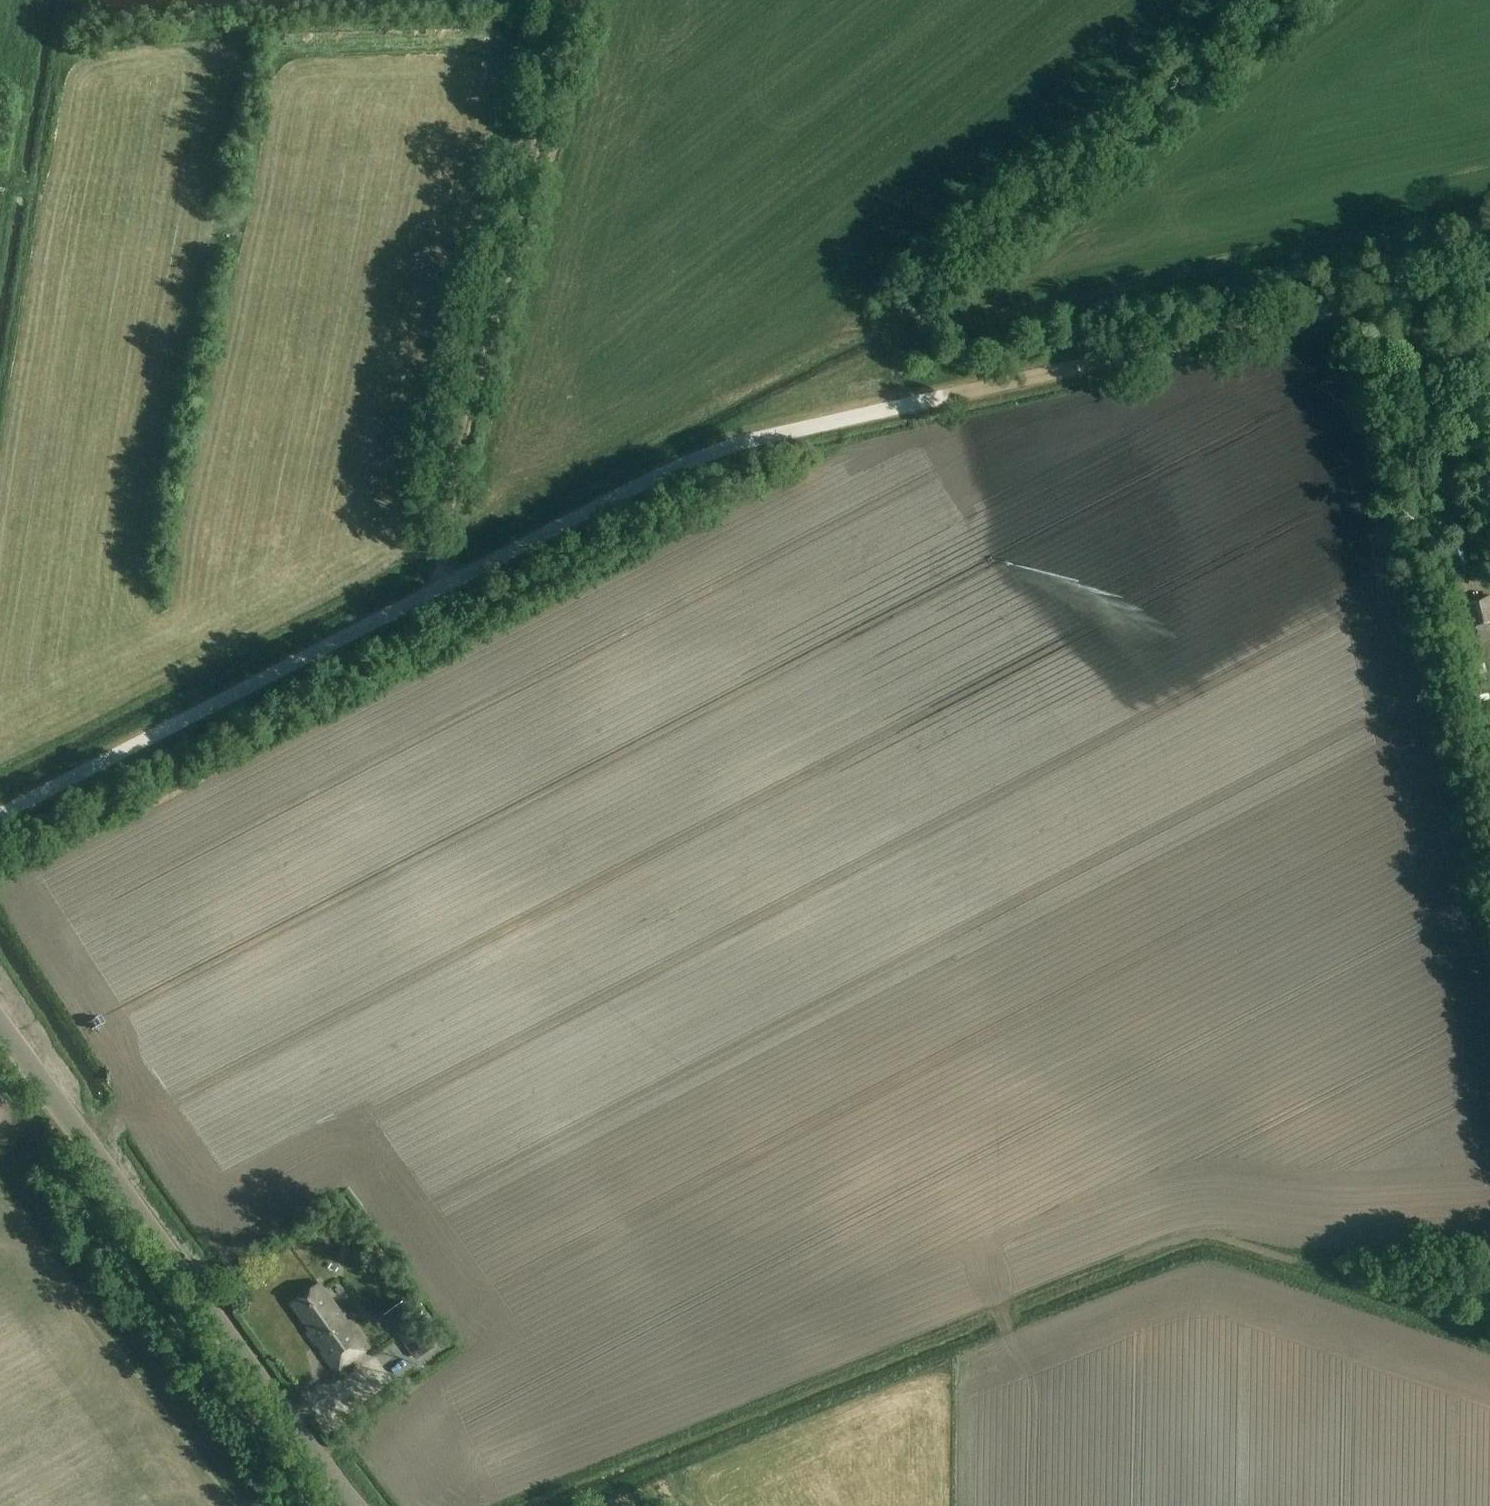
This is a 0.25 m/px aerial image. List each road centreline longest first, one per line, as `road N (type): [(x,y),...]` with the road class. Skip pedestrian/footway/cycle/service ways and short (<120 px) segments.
road 1 (unclassified): [(0,817),(721,448),(1489,273)]
road 2 (tertiary): [(358,1505),(0,1025)]

